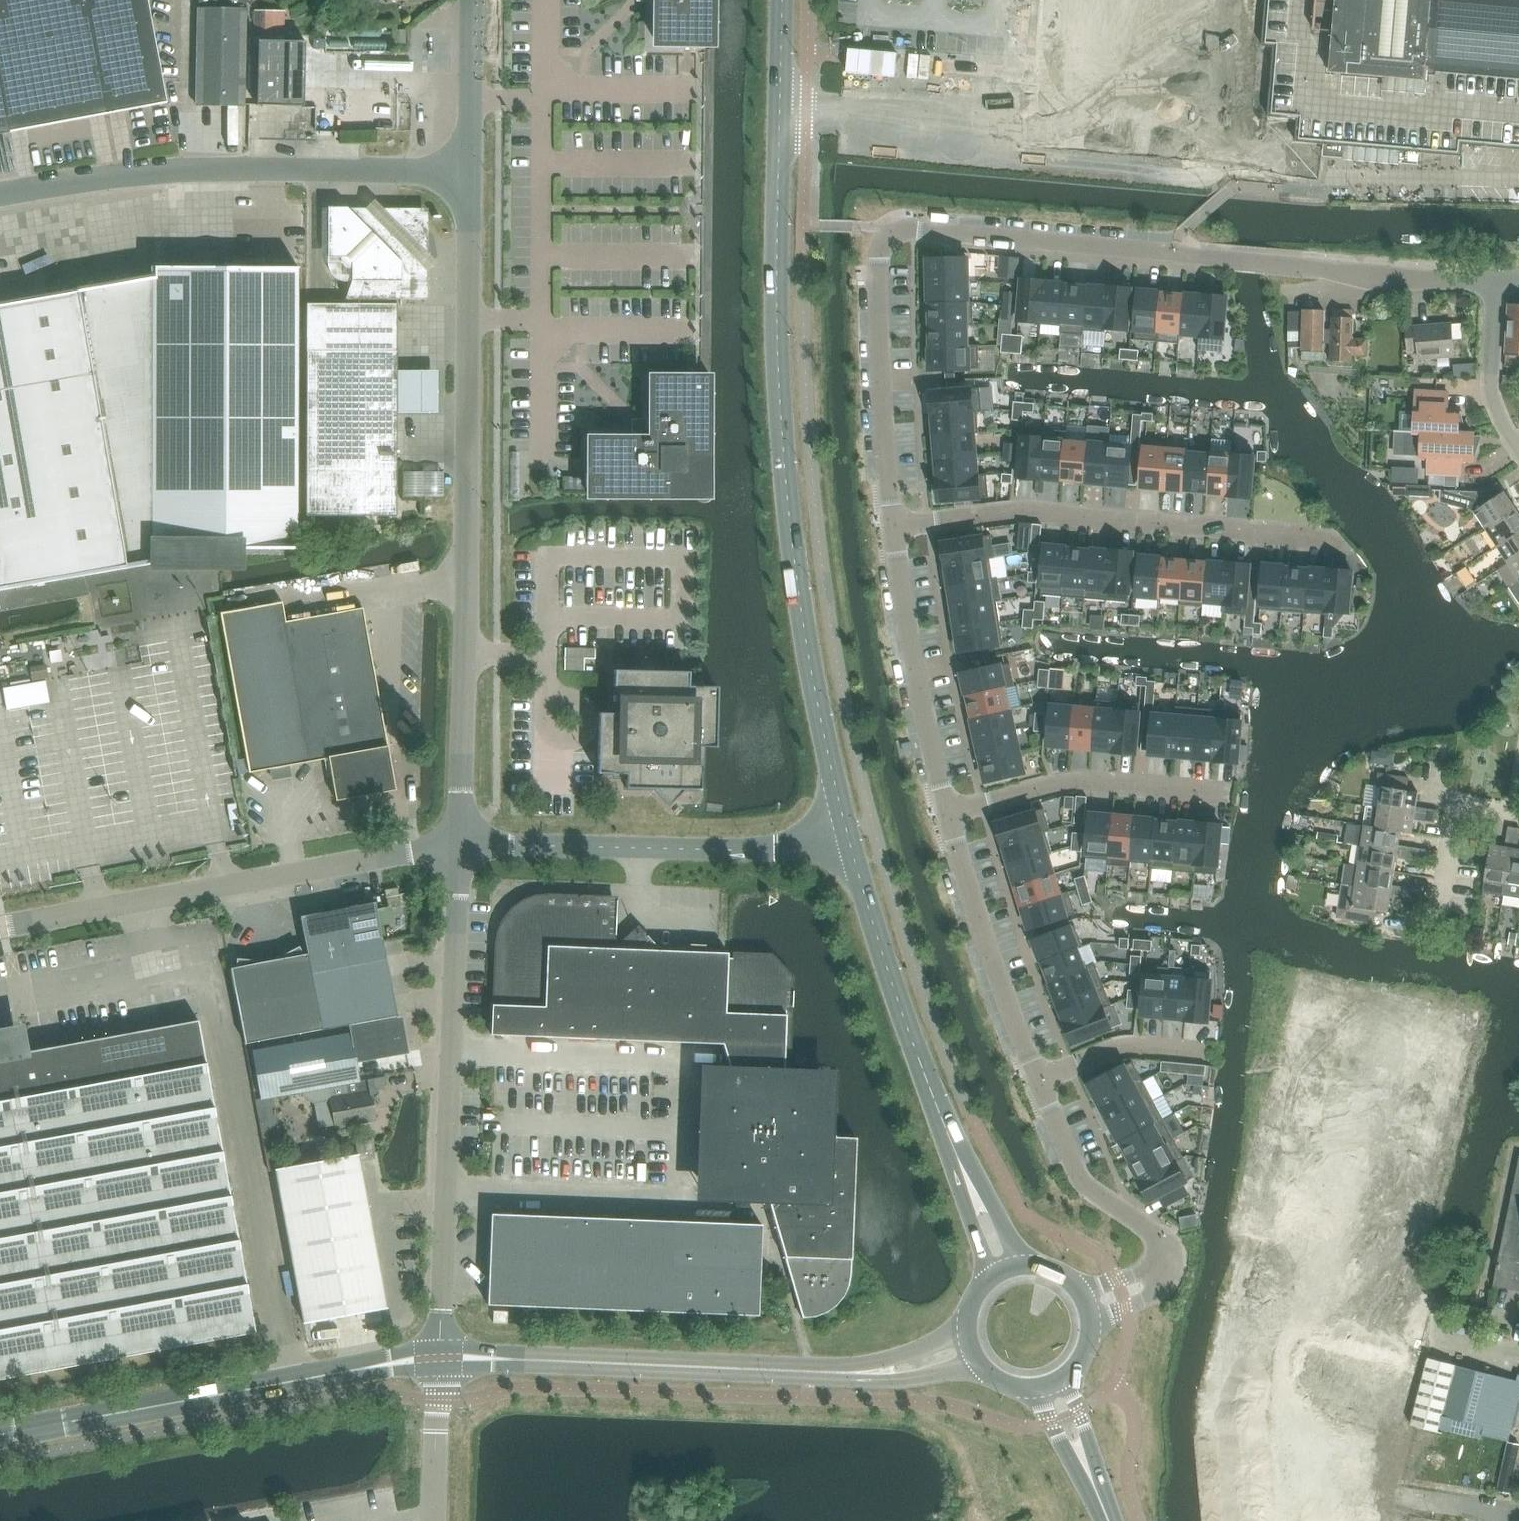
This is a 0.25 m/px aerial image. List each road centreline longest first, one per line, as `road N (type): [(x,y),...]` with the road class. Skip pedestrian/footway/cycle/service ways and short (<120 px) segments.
road 1 (tertiary): [(847,831),(789,507),(777,316),(783,0)]
road 2 (residential): [(1353,272),(889,232),(882,382),(893,527)]
road 3 (unclassified): [(456,847),(465,174)]
road 4 (unclassified): [(440,1358),(875,1374),(973,1346)]
road 5 (unclassified): [(440,1358),(456,847)]
road 6 (tertiary): [(1008,1273),(917,1054),(847,831)]
road 7 (unclassified): [(0,930),(456,847)]
road 8 (unclassified): [(0,1433),(440,1358)]
road 9 (residential): [(893,527),(1018,509),(1335,540)]
road 10 (unclassified): [(456,847),(760,851),(847,831)]
road 11 (residential): [(1040,1079),(1086,1186),(1149,1229),(1160,1248),(1153,1277),(1089,1312)]
road 12 (residential): [(893,527),(950,814)]
road 13 (residential): [(950,814),(1082,780),(1225,793)]
road 14 (residential): [(950,814),(1040,1079)]
road 15 (residential): [(202,172),(465,174)]
road 16 (unclassified): [(0,199),(202,172)]
road 17 (residential): [(1518,450),(1495,414),(1497,278)]
road 18 (unclassified): [(465,174),(470,0)]
road 19 (residential): [(1437,915),(1459,809),(1518,812)]
road 20 (residential): [(1040,1079),(1131,1046),(1201,1051)]
road 21 (unclassified): [(434,1520),(440,1358)]
road 22 (tertiary): [(1109,1520),(1054,1385)]

